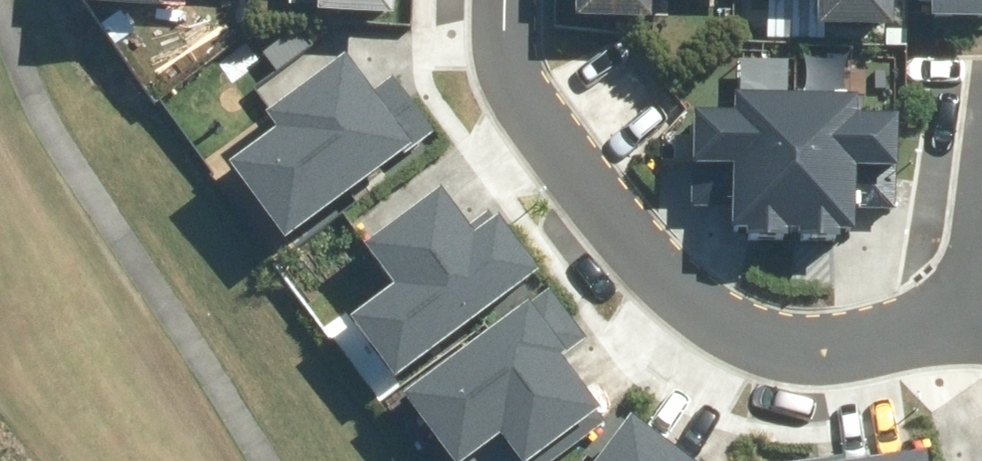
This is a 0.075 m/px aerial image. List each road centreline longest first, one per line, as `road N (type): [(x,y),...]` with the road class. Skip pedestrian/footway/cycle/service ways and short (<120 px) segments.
road 1 (residential): [(462,0),(505,129),(572,234),(656,303),(707,325),(811,340),(890,331),(931,304),(981,212)]

